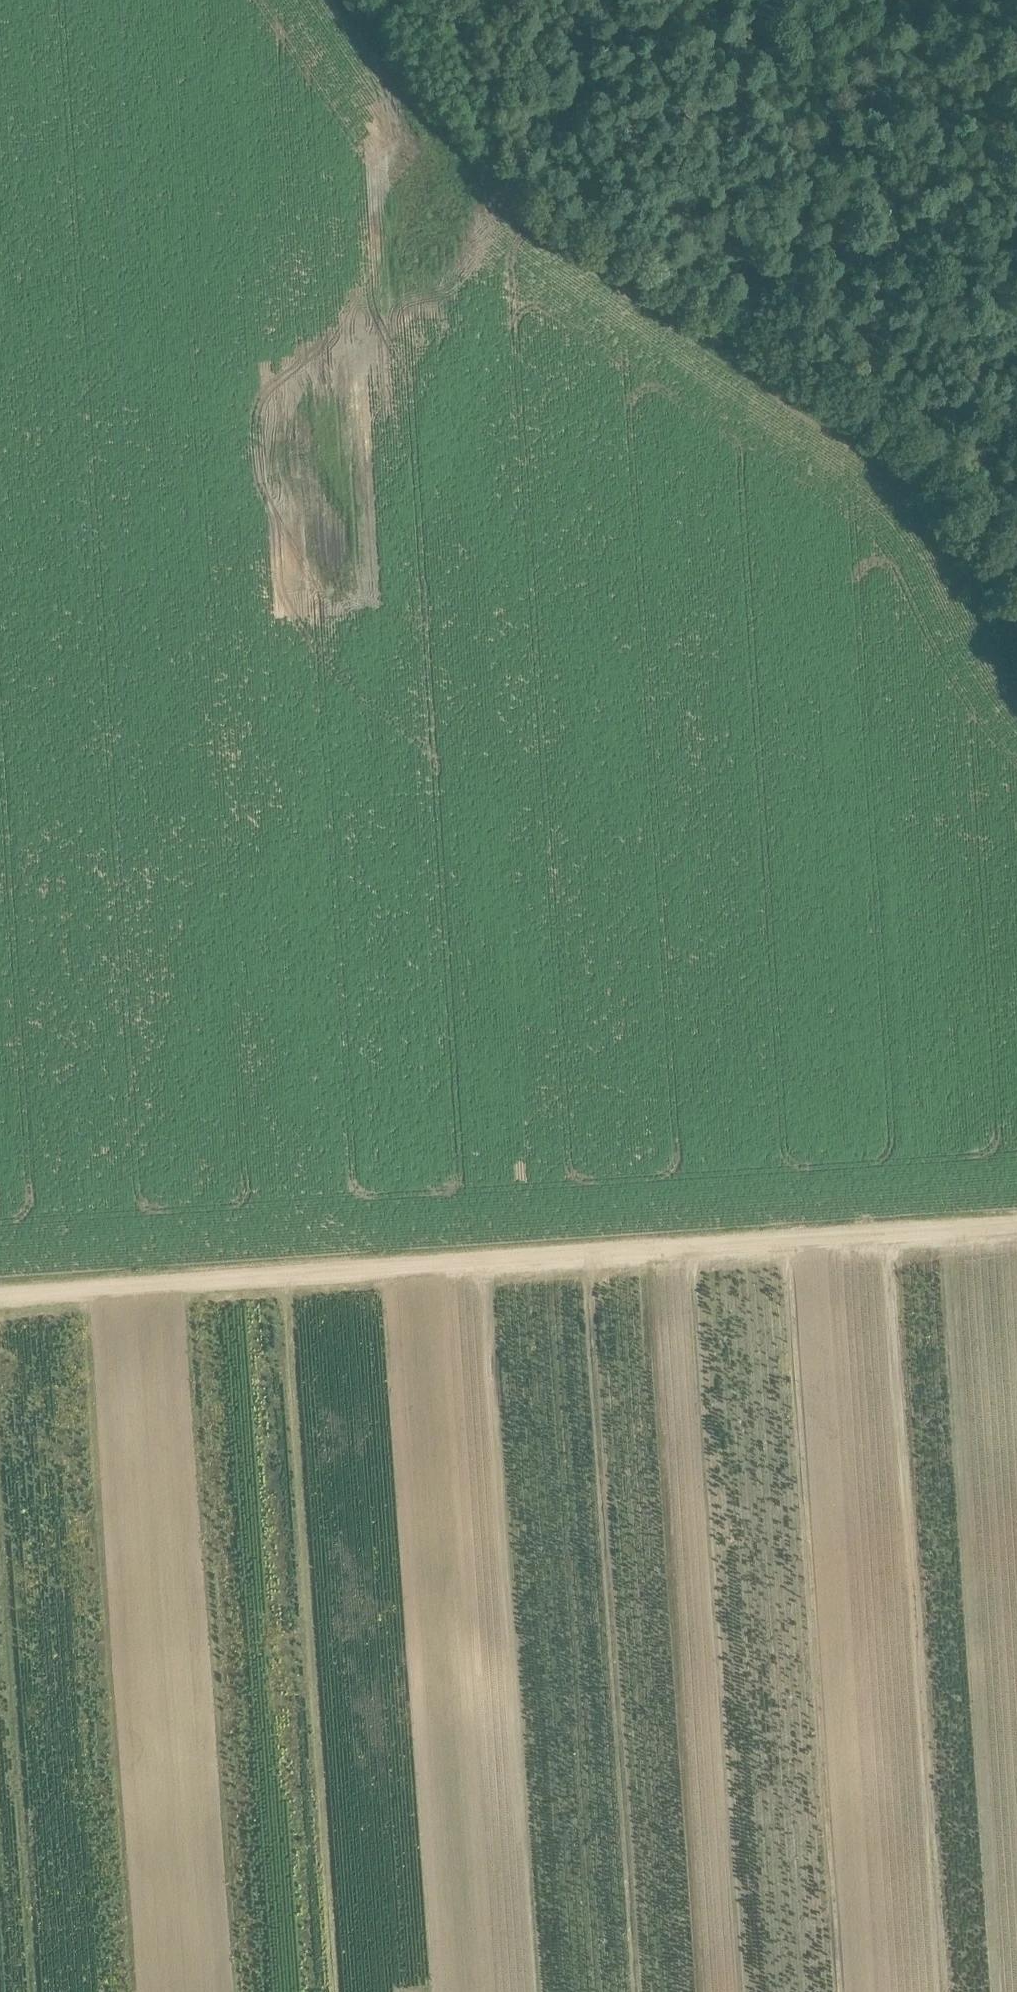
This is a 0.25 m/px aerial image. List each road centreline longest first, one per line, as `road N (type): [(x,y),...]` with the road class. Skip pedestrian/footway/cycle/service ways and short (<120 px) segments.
road 1 (unclassified): [(0,1294),(1016,1227)]
road 2 (track): [(1016,270),(866,298),(848,287),(743,0)]

